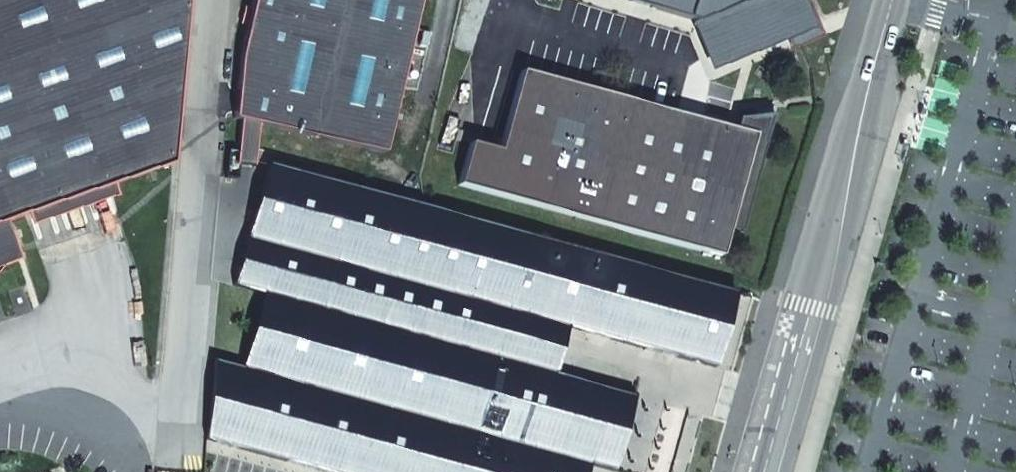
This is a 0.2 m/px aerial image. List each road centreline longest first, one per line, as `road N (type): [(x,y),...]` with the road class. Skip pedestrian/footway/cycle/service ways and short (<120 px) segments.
road 1 (tertiary): [(766,471),(894,0)]

